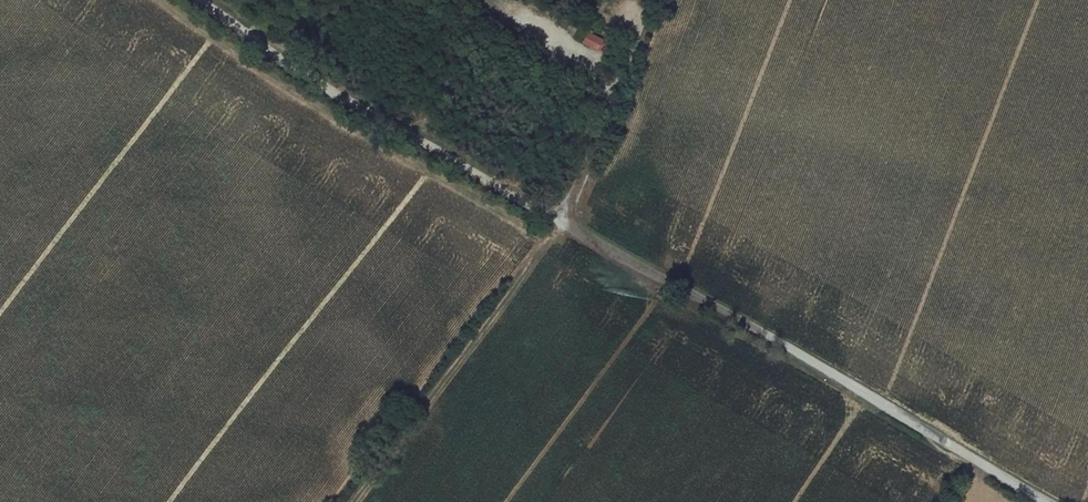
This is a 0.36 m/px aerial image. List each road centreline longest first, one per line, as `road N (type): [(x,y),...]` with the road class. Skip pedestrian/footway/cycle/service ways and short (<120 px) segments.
road 1 (track): [(201,0),(303,75),(1050,501)]
road 2 (track): [(353,501),(564,221)]
road 3 (track): [(658,0),(564,221)]

